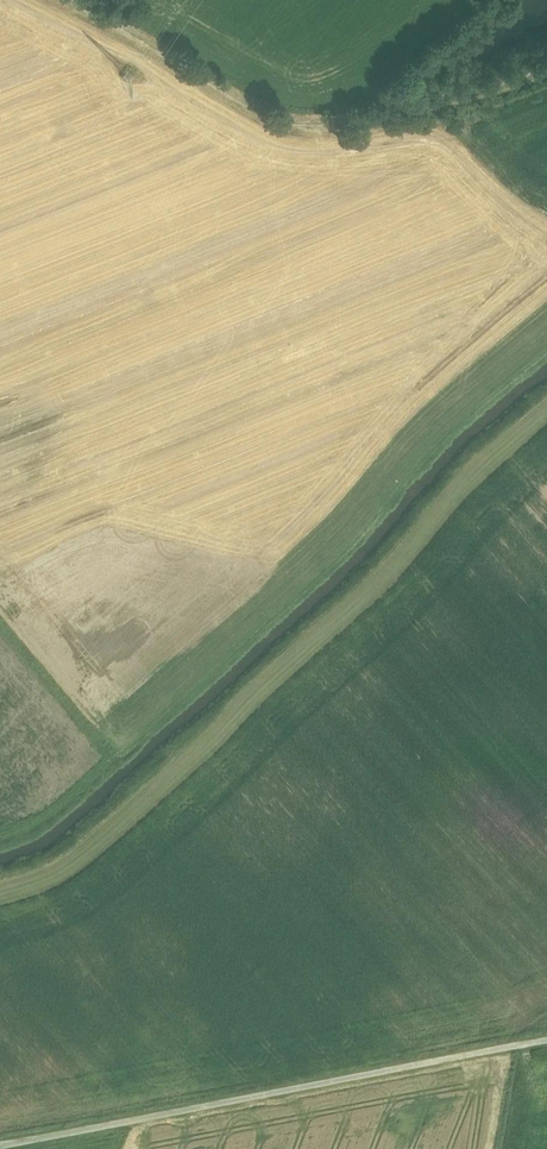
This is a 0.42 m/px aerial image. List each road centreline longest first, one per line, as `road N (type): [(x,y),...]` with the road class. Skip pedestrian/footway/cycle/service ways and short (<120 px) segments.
road 1 (track): [(546,1043),(0,1148)]
road 2 (track): [(546,61),(358,128),(292,131),(59,0)]

